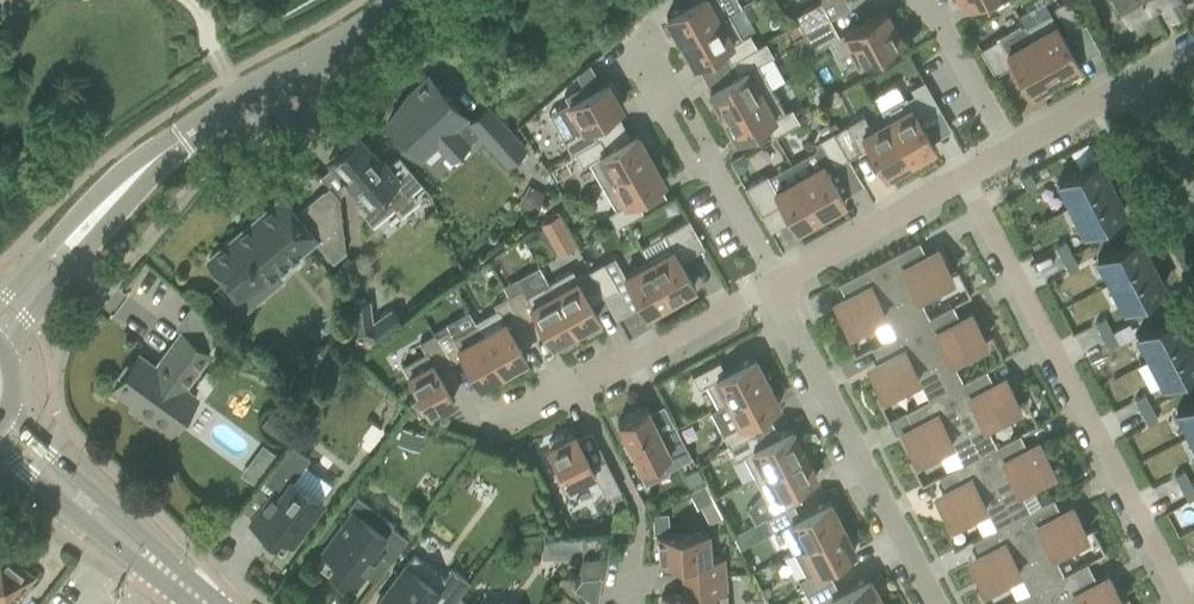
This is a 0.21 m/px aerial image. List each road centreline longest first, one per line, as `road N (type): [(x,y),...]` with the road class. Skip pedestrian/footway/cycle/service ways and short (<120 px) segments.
road 1 (residential): [(966,174),(1182,603)]
road 2 (unclassified): [(92,216),(182,139),(358,31),(394,0)]
road 3 (residential): [(936,603),(770,285)]
road 4 (residential): [(770,285),(494,427)]
road 5 (residential): [(778,280),(644,47)]
road 6 (tertiary): [(160,567),(134,532),(34,444),(8,405)]
road 7 (residential): [(966,174),(778,280)]
road 8 (tertiary): [(0,463),(116,551),(160,567)]
road 9 (residential): [(1008,151),(925,0)]
road 10 (unclassified): [(4,358),(60,283),(92,216)]
road 11 (residential): [(1133,79),(1008,151)]
road 12 (unclassified): [(92,216),(42,254),(0,302)]

